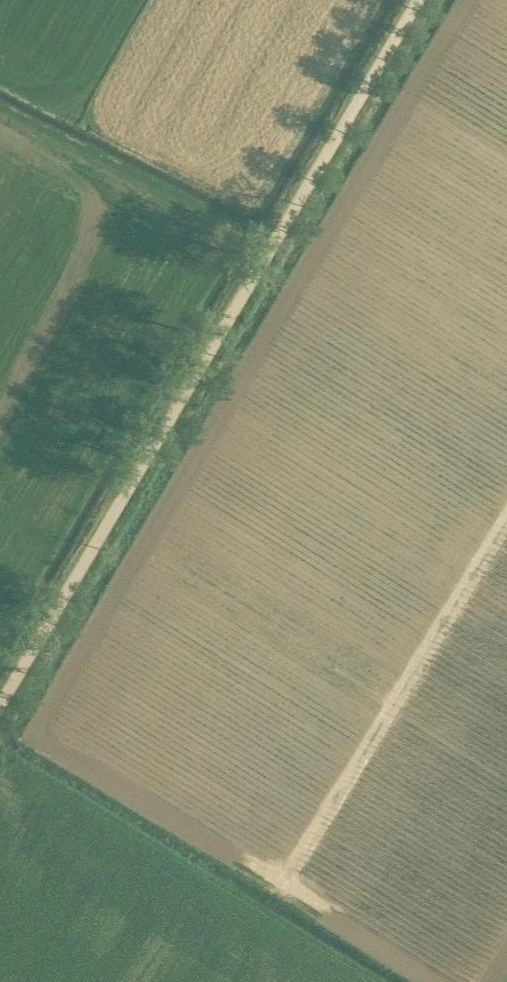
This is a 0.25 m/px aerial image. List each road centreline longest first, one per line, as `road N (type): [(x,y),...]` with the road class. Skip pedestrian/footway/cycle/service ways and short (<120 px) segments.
road 1 (unclassified): [(0,675),(399,0)]

